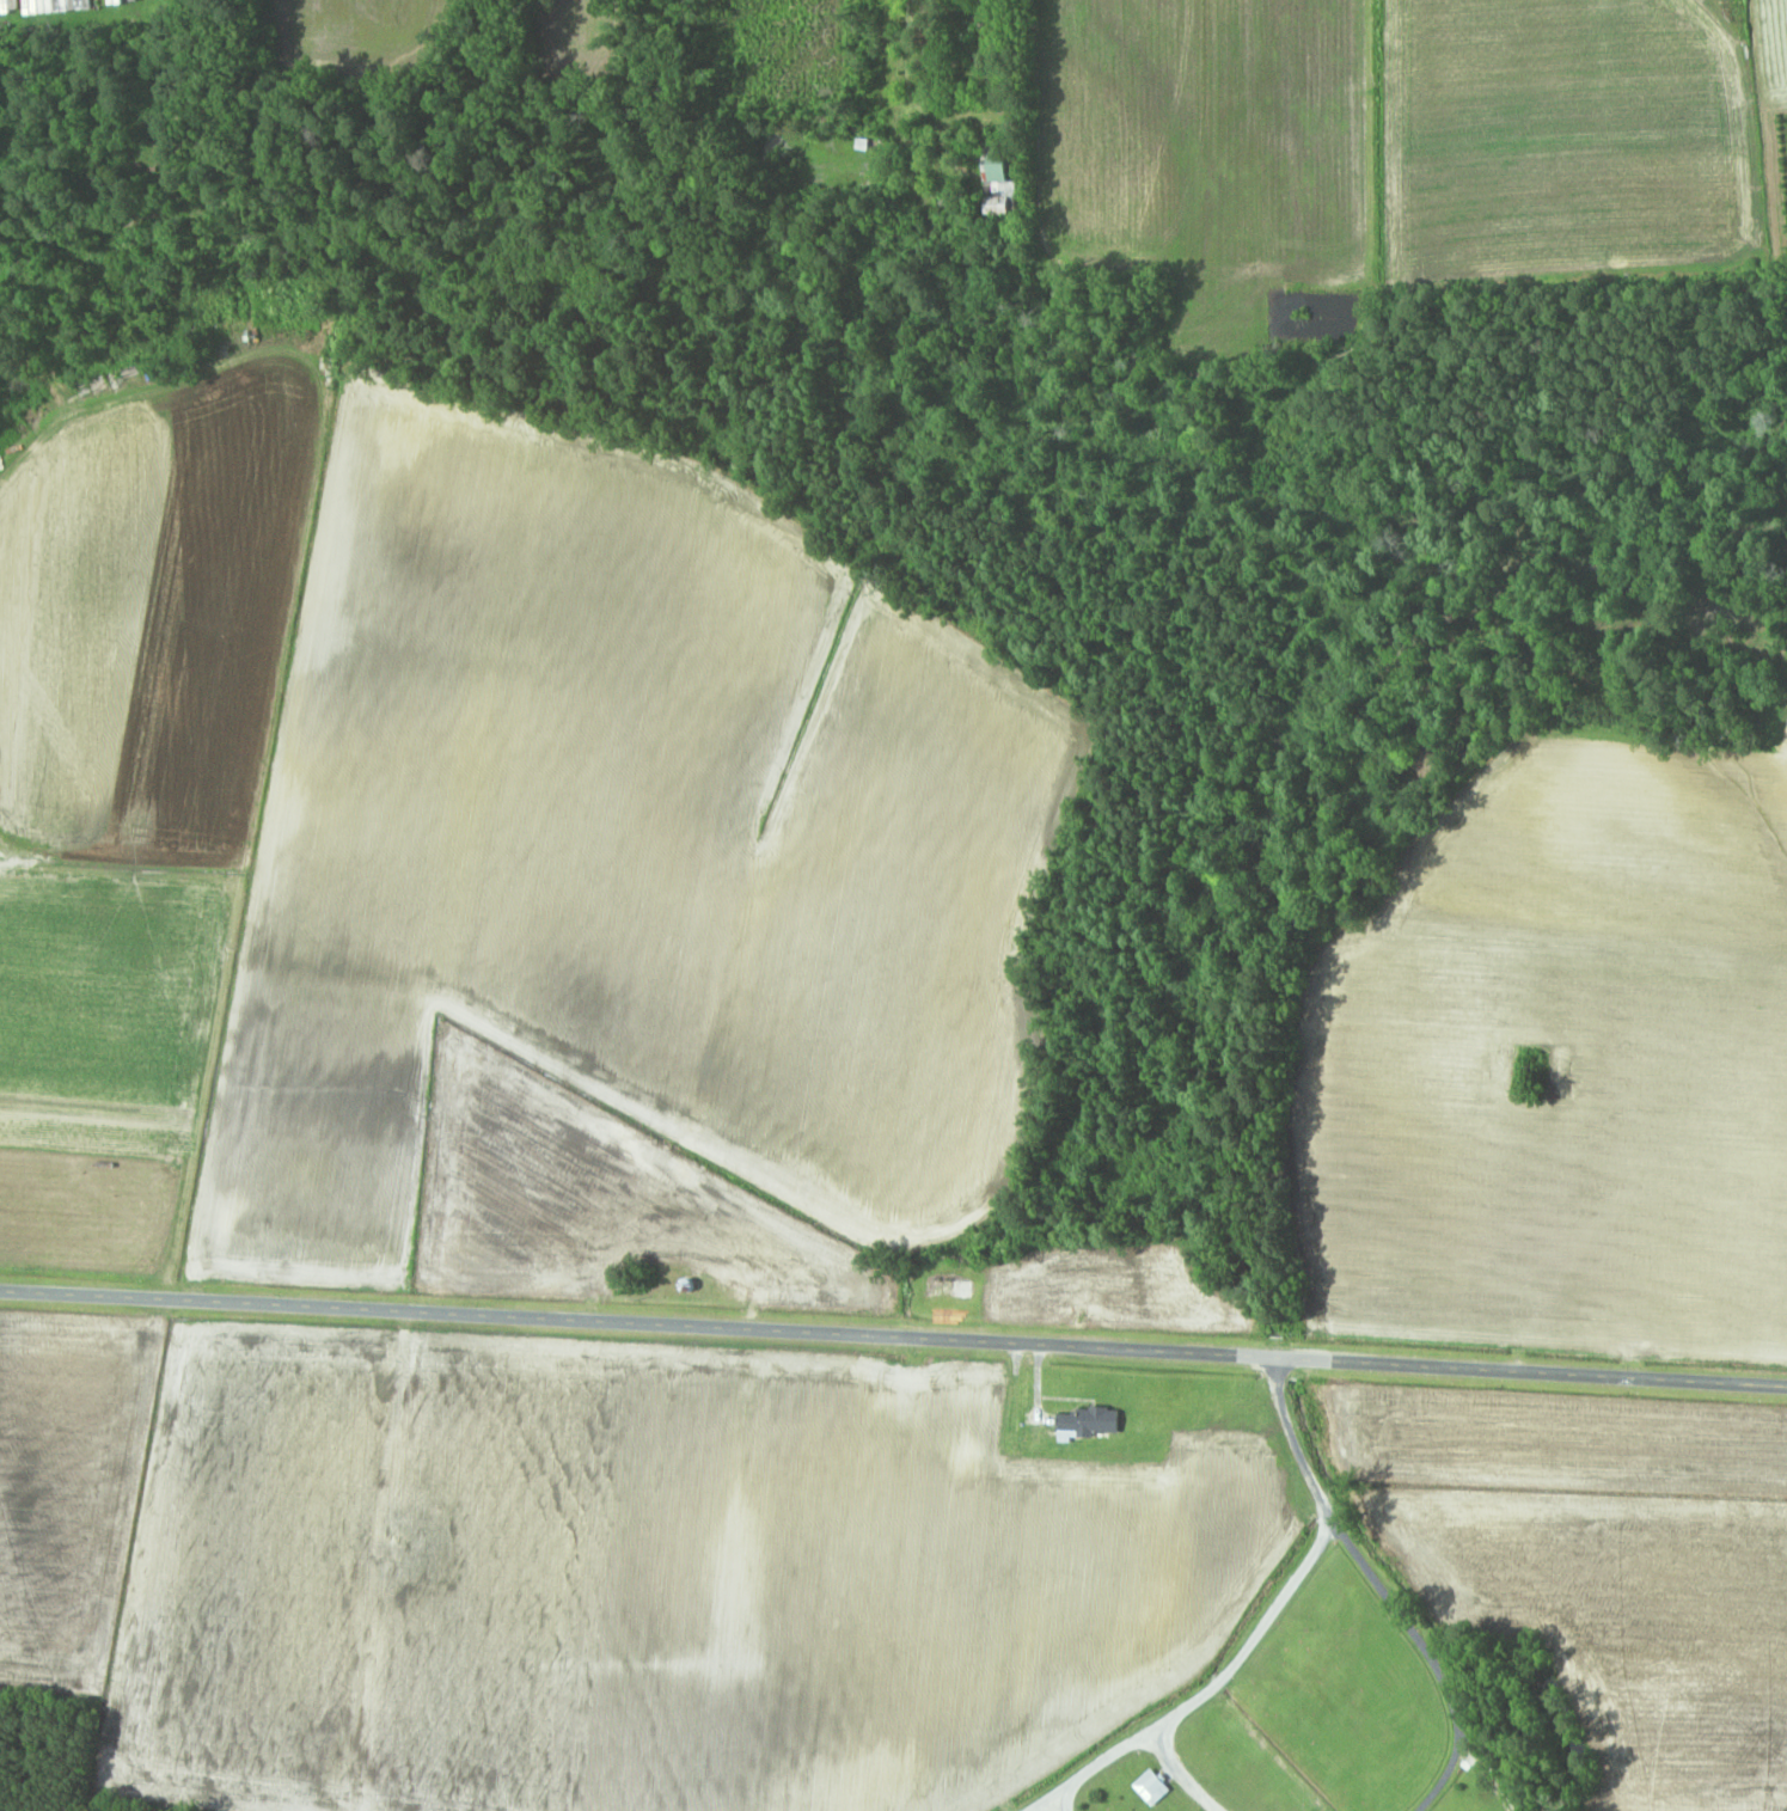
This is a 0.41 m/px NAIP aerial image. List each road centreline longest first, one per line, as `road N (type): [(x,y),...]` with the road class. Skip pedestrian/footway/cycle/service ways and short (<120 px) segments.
road 1 (residential): [(1786,1386),(0,1292)]

